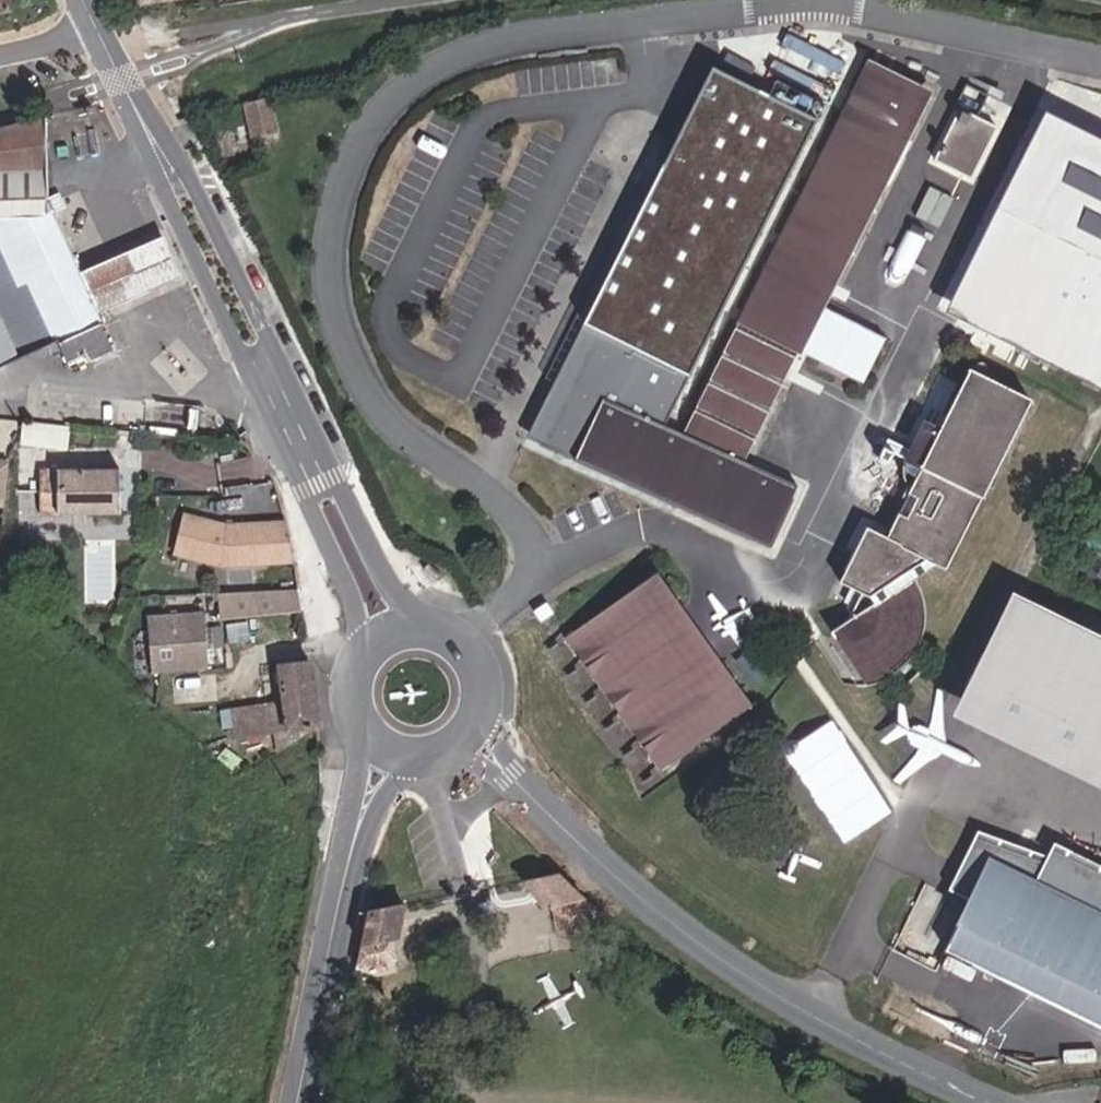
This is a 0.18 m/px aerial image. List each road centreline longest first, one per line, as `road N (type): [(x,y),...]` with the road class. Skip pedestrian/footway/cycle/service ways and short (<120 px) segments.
road 1 (tertiary): [(445,633),(380,570),(199,195),(128,91)]
road 2 (tertiary): [(128,91),(353,601),(357,673)]
road 3 (tertiary): [(587,849),(703,944),(810,1015),(989,1102)]
road 4 (tertiary): [(363,721),(317,1004)]
road 5 (tertiary): [(317,1004),(368,832),(405,751)]
road 6 (tertiary): [(587,849),(497,737),(481,702)]
road 7 (tertiary): [(439,750),(487,768),(587,849)]

